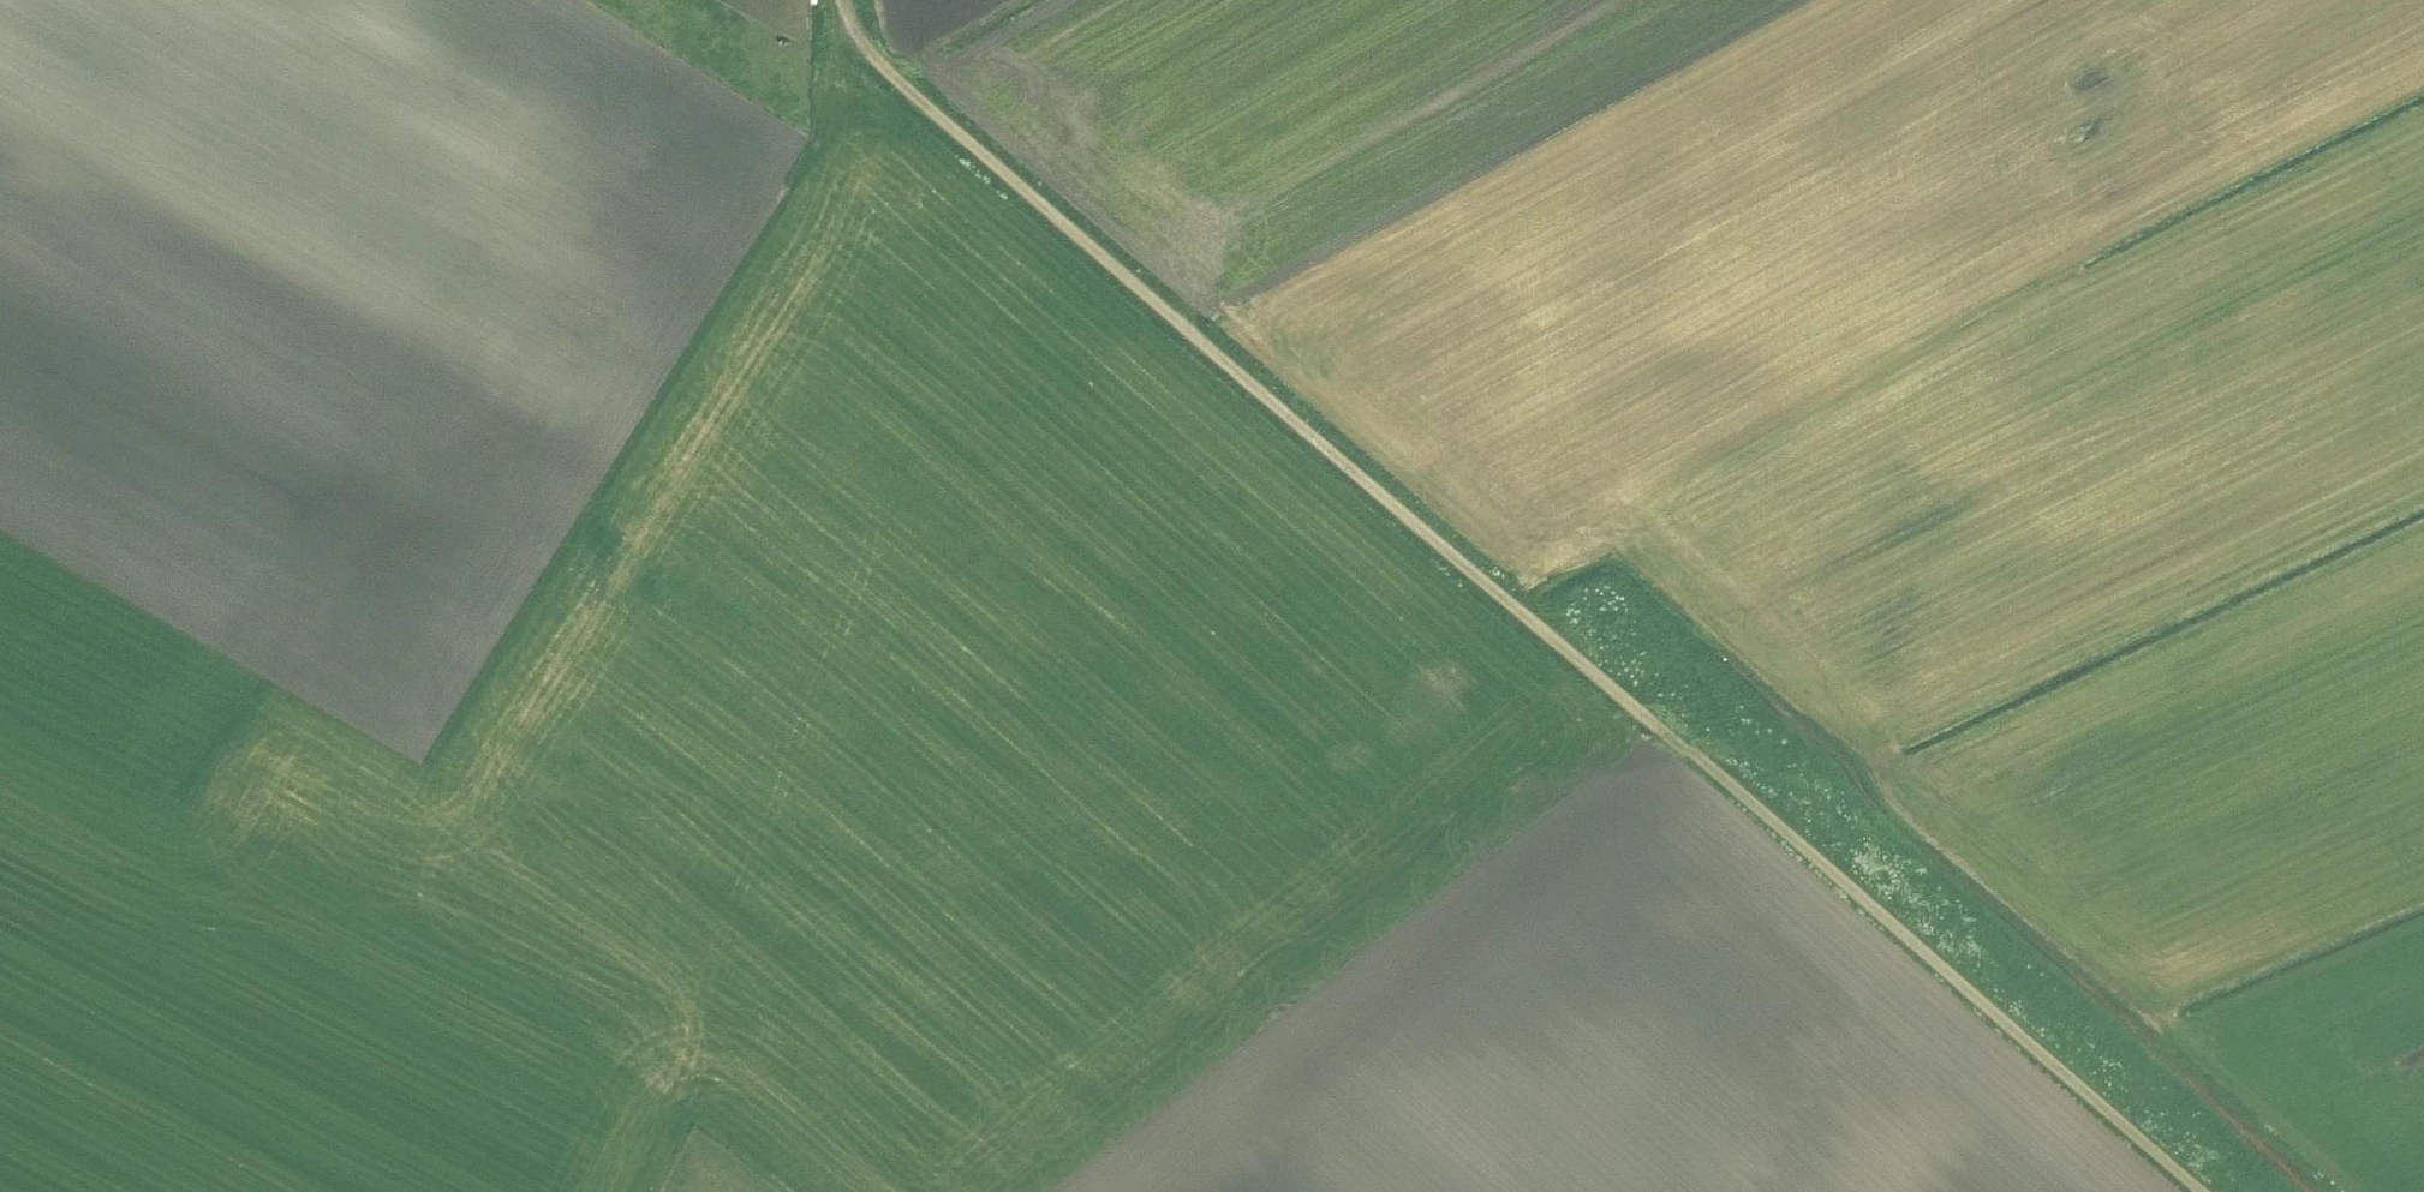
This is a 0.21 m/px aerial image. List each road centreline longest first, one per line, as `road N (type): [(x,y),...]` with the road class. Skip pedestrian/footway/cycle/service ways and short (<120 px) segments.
road 1 (track): [(2197,1191),(890,72),(870,50),(847,0)]

